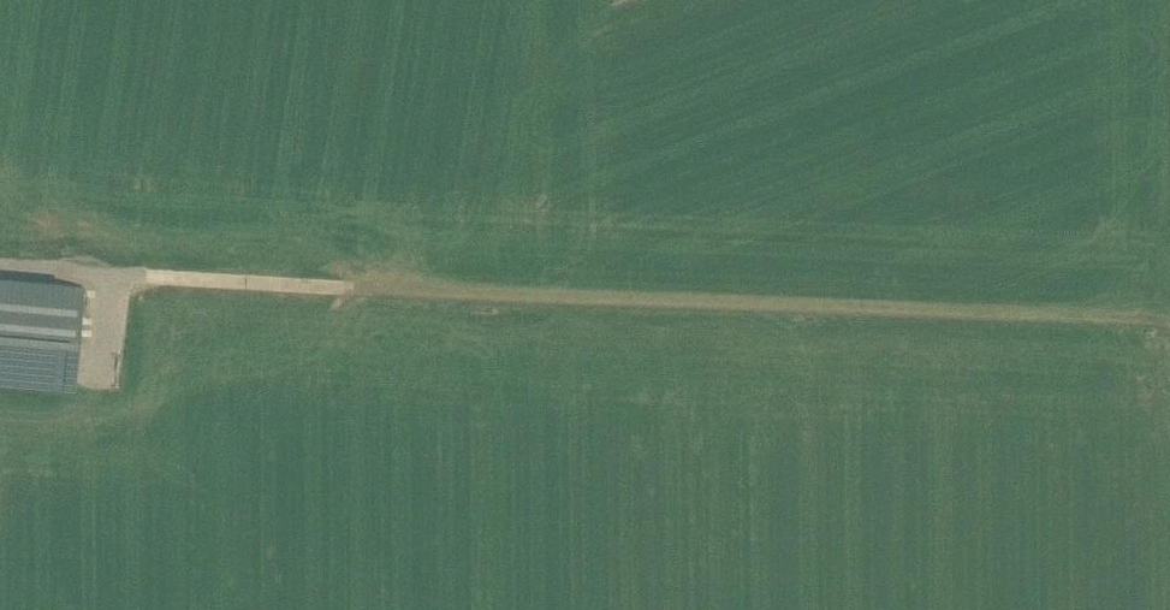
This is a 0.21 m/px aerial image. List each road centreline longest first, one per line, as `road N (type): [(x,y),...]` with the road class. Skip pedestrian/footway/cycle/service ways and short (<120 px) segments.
road 1 (track): [(1169,320),(0,263)]

